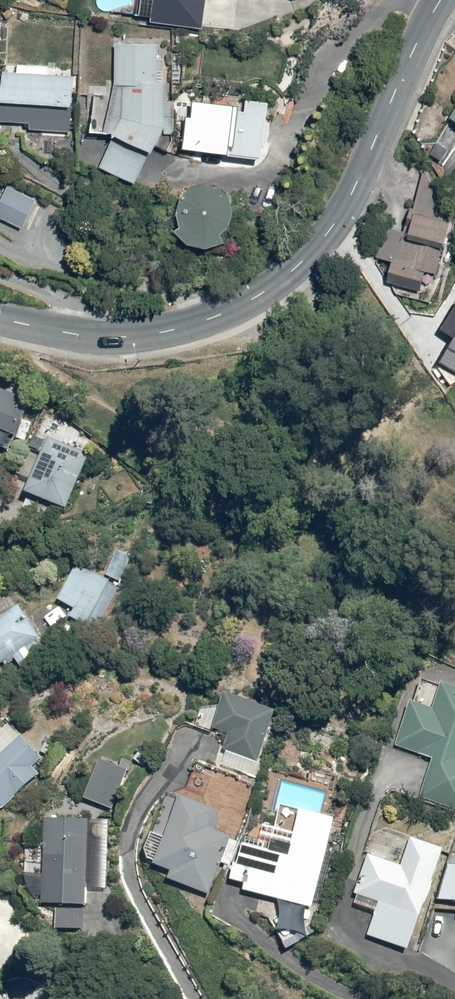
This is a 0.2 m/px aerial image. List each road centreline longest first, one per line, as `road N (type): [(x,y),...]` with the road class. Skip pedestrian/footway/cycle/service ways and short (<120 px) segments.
road 1 (tertiary): [(0,319),(73,333),(162,334),(210,320),(293,272),(349,195),(442,0)]
road 2 (track): [(454,562),(410,519),(405,500),(350,475),(217,455),(153,430),(97,403),(0,329)]

